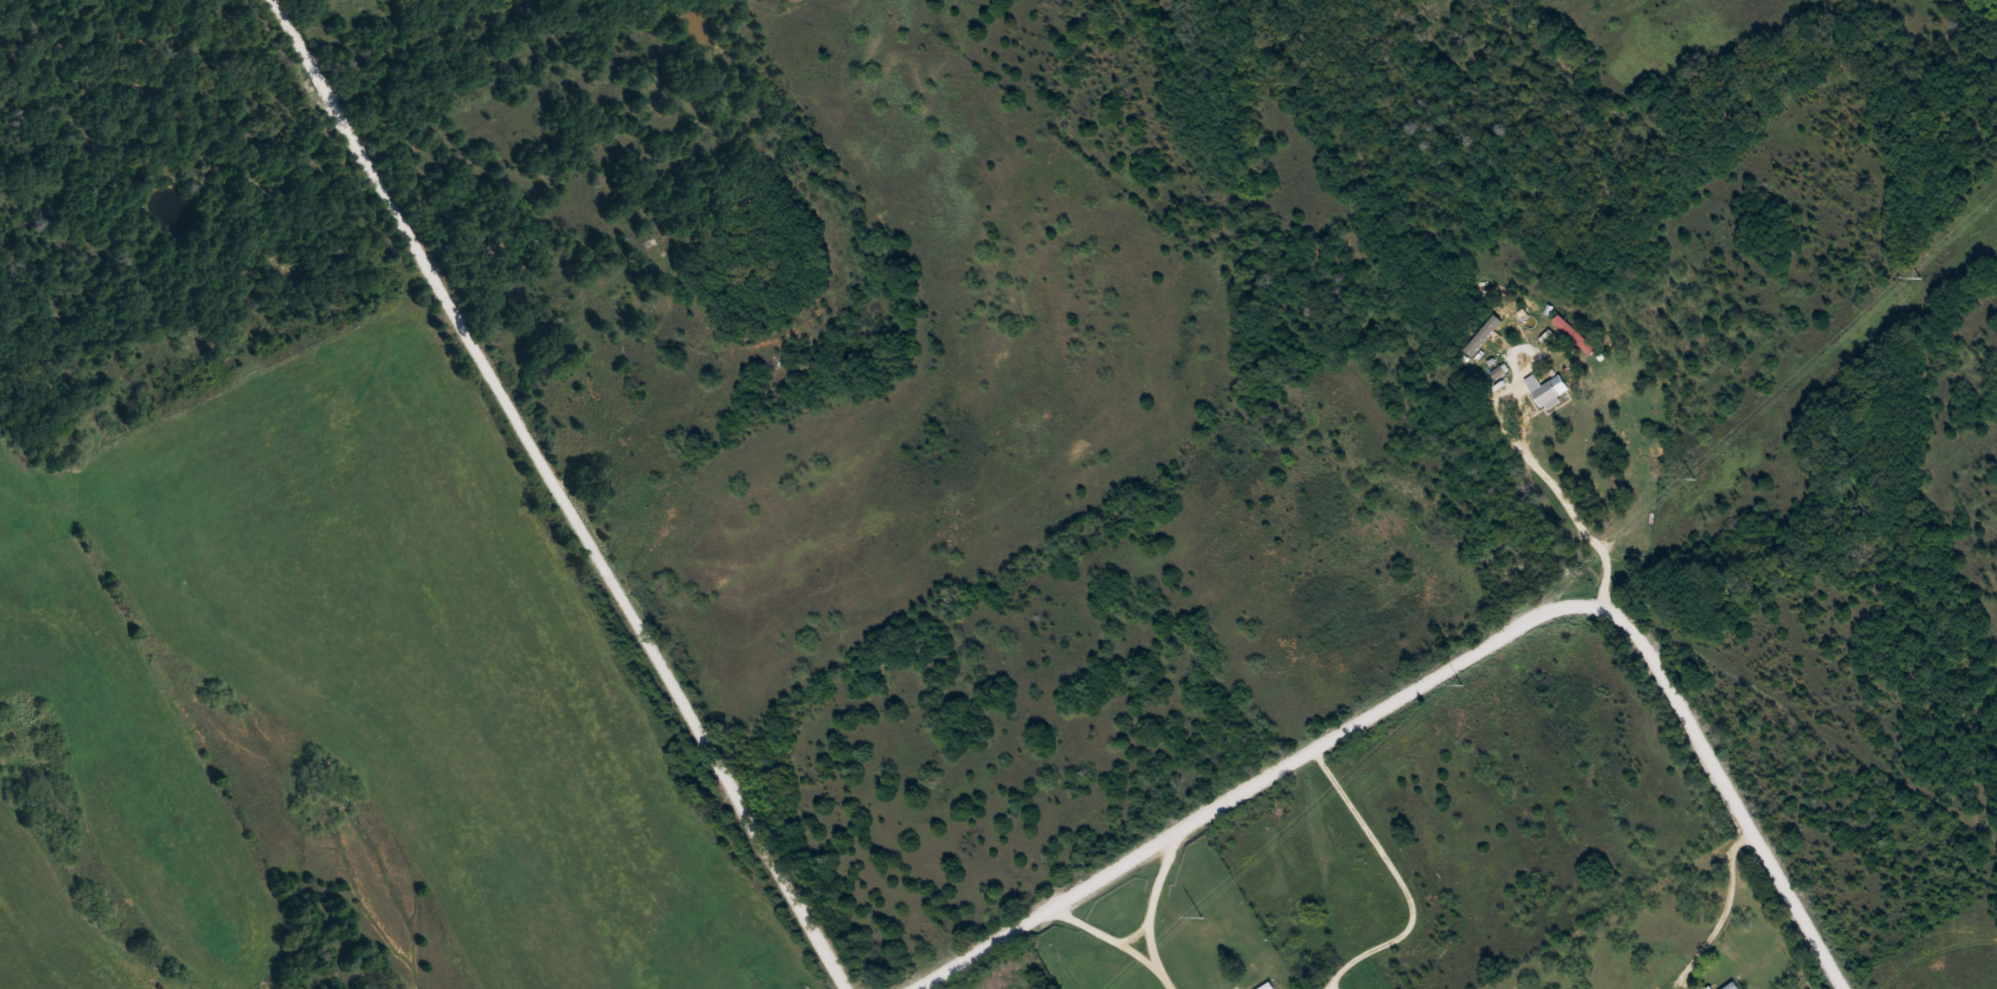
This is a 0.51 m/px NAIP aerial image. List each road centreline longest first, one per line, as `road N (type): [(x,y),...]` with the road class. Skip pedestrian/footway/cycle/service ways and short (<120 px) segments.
road 1 (residential): [(1851,988),(1656,652),(1631,621),(1596,607),(1535,624),(924,988)]
road 2 (residential): [(853,988),(280,0)]

